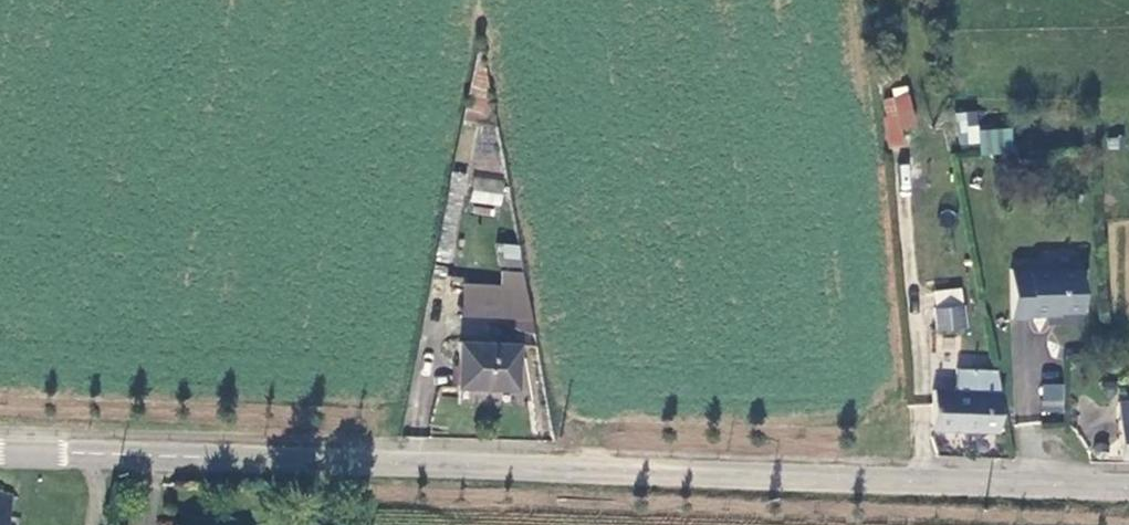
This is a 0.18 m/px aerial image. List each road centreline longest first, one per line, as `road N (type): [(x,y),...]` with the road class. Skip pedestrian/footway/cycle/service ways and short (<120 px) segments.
road 1 (unclassified): [(0,451),(1128,481)]

